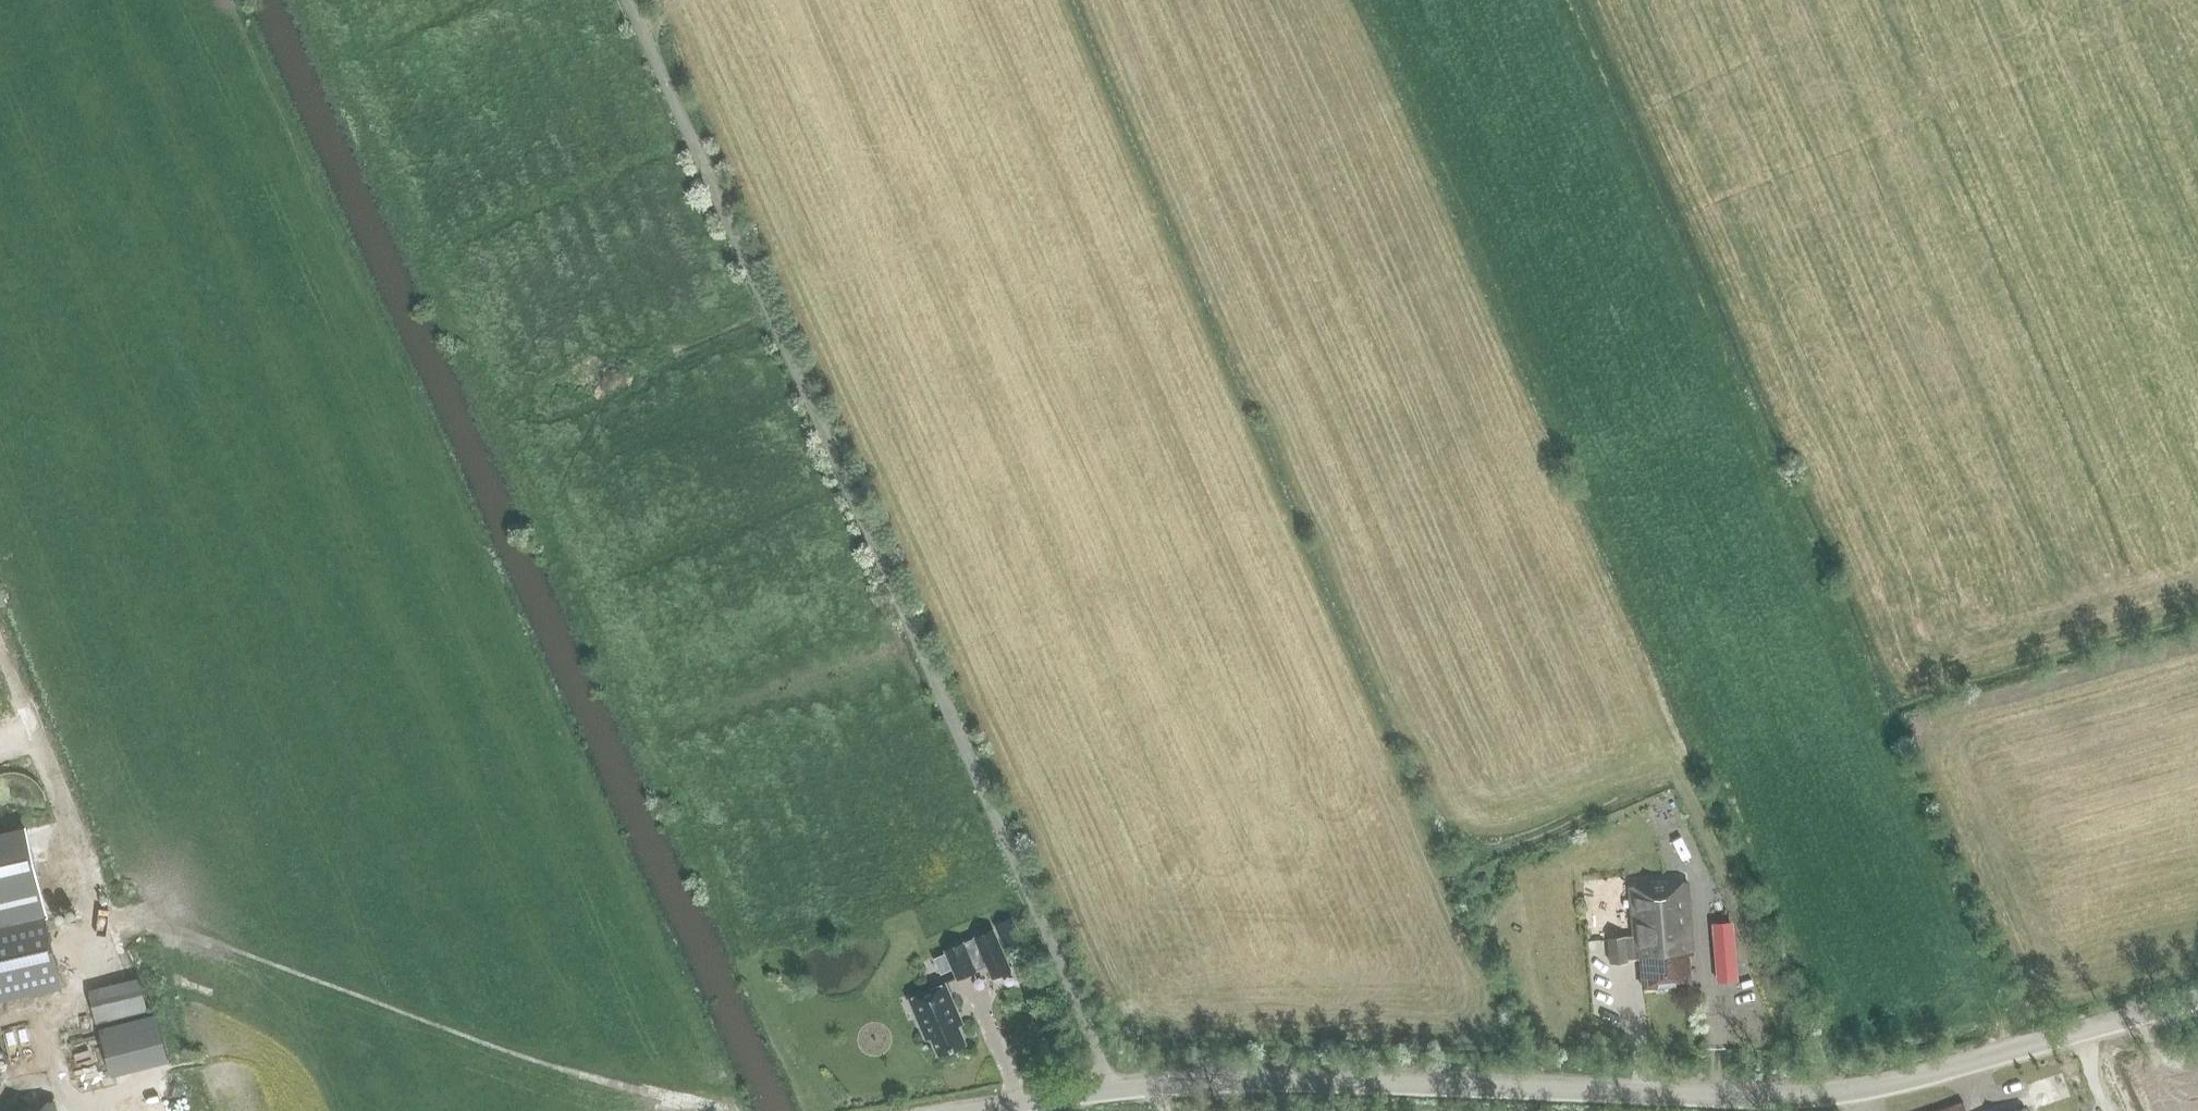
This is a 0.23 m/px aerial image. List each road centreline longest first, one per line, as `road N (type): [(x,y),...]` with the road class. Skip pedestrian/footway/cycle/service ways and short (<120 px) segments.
road 1 (tertiary): [(2197,998),(1870,1089),(1788,1098),(1150,1084),(970,1110)]
road 2 (track): [(0,652),(76,837),(92,909)]

